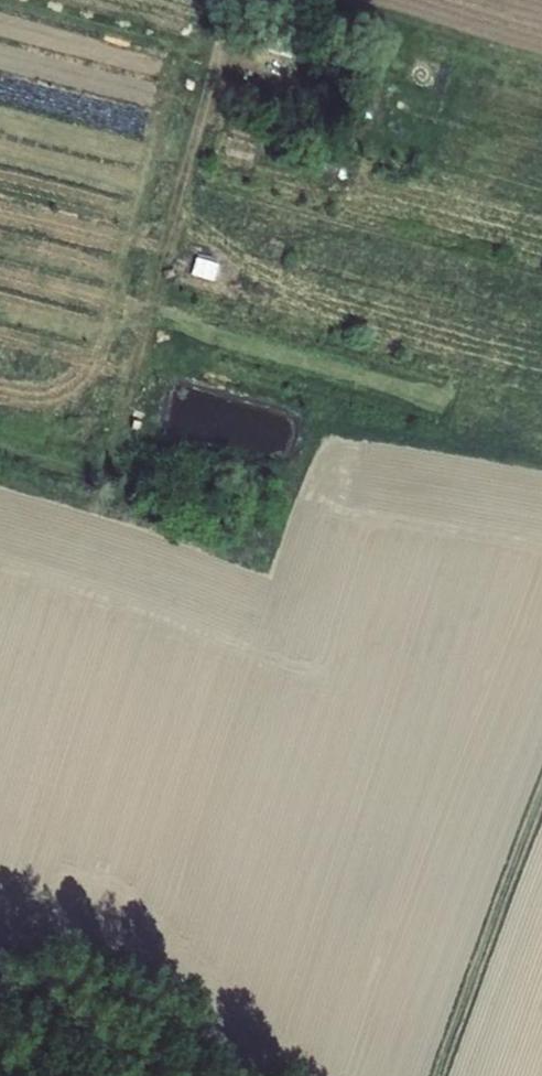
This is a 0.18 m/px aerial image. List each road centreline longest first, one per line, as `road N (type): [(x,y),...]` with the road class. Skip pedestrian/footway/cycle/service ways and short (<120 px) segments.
road 1 (track): [(439,1075),(541,796)]

